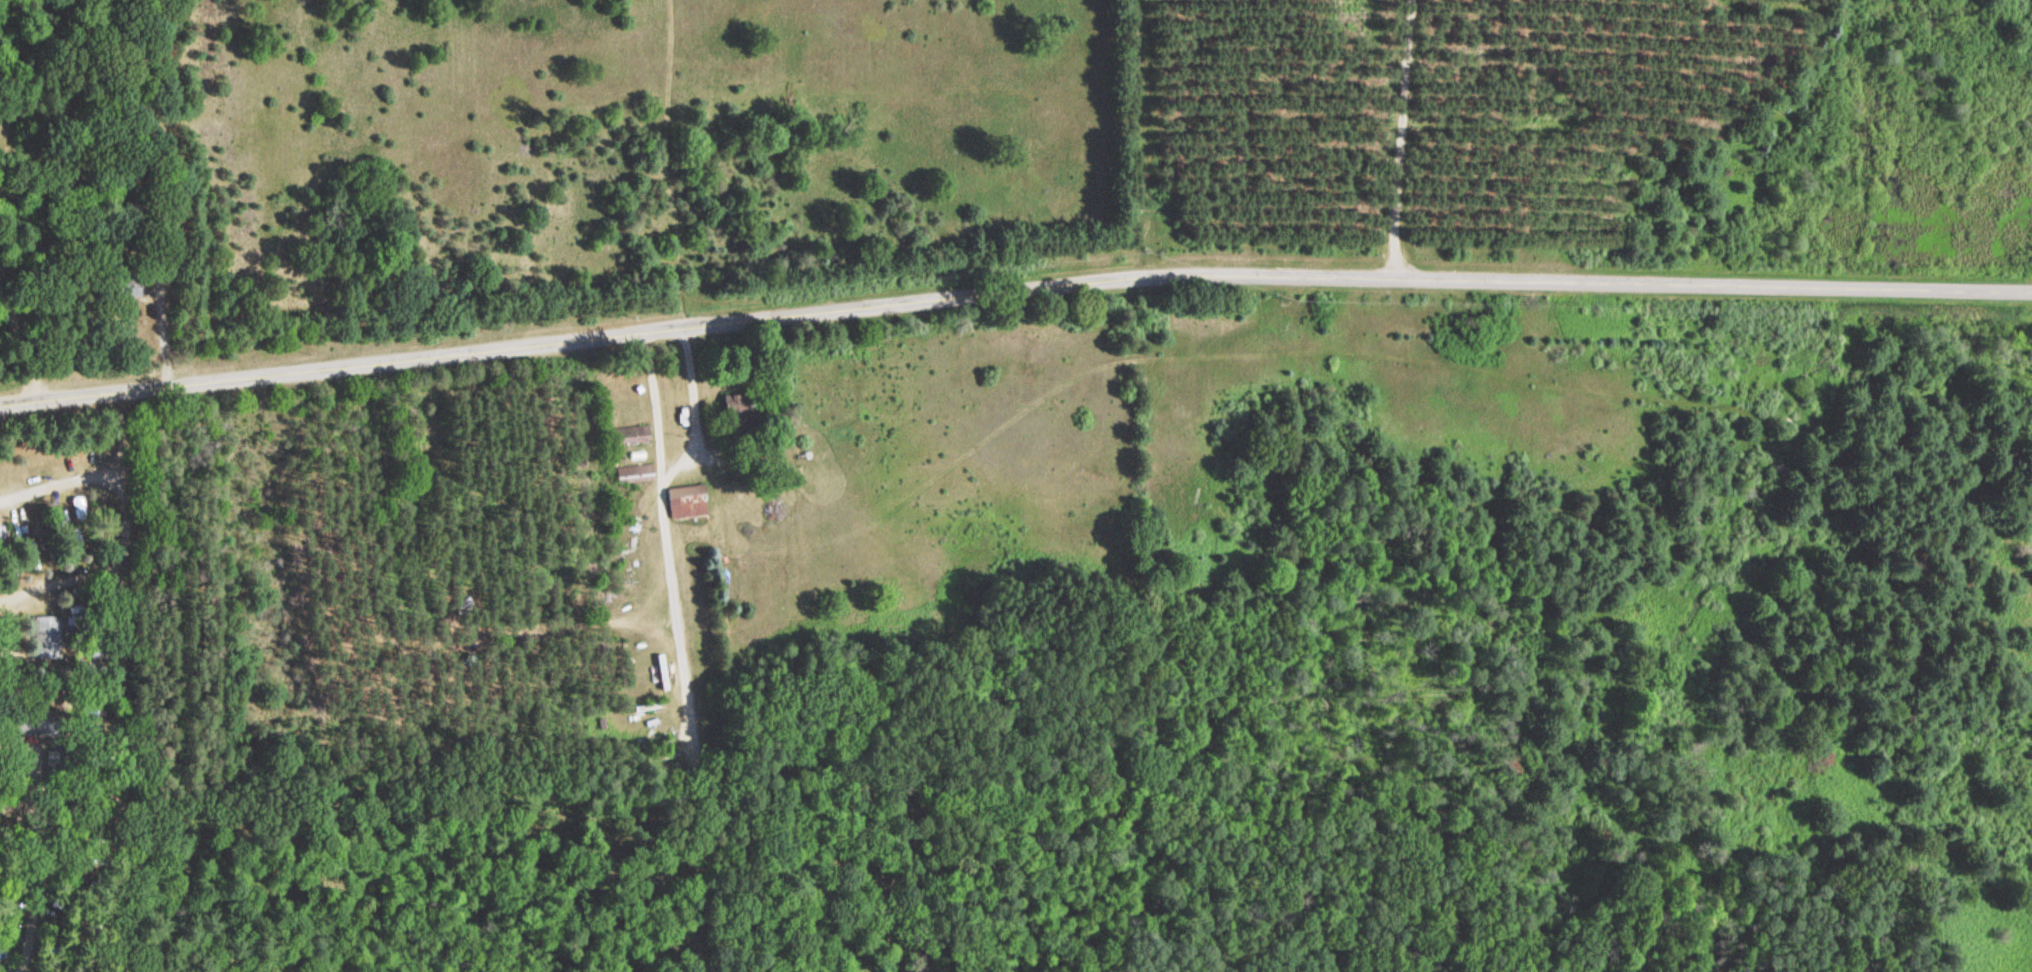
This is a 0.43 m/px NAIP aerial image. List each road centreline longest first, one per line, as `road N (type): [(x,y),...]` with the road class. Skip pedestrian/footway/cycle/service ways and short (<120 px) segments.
road 1 (residential): [(2031,290),(1106,272),(0,393)]

